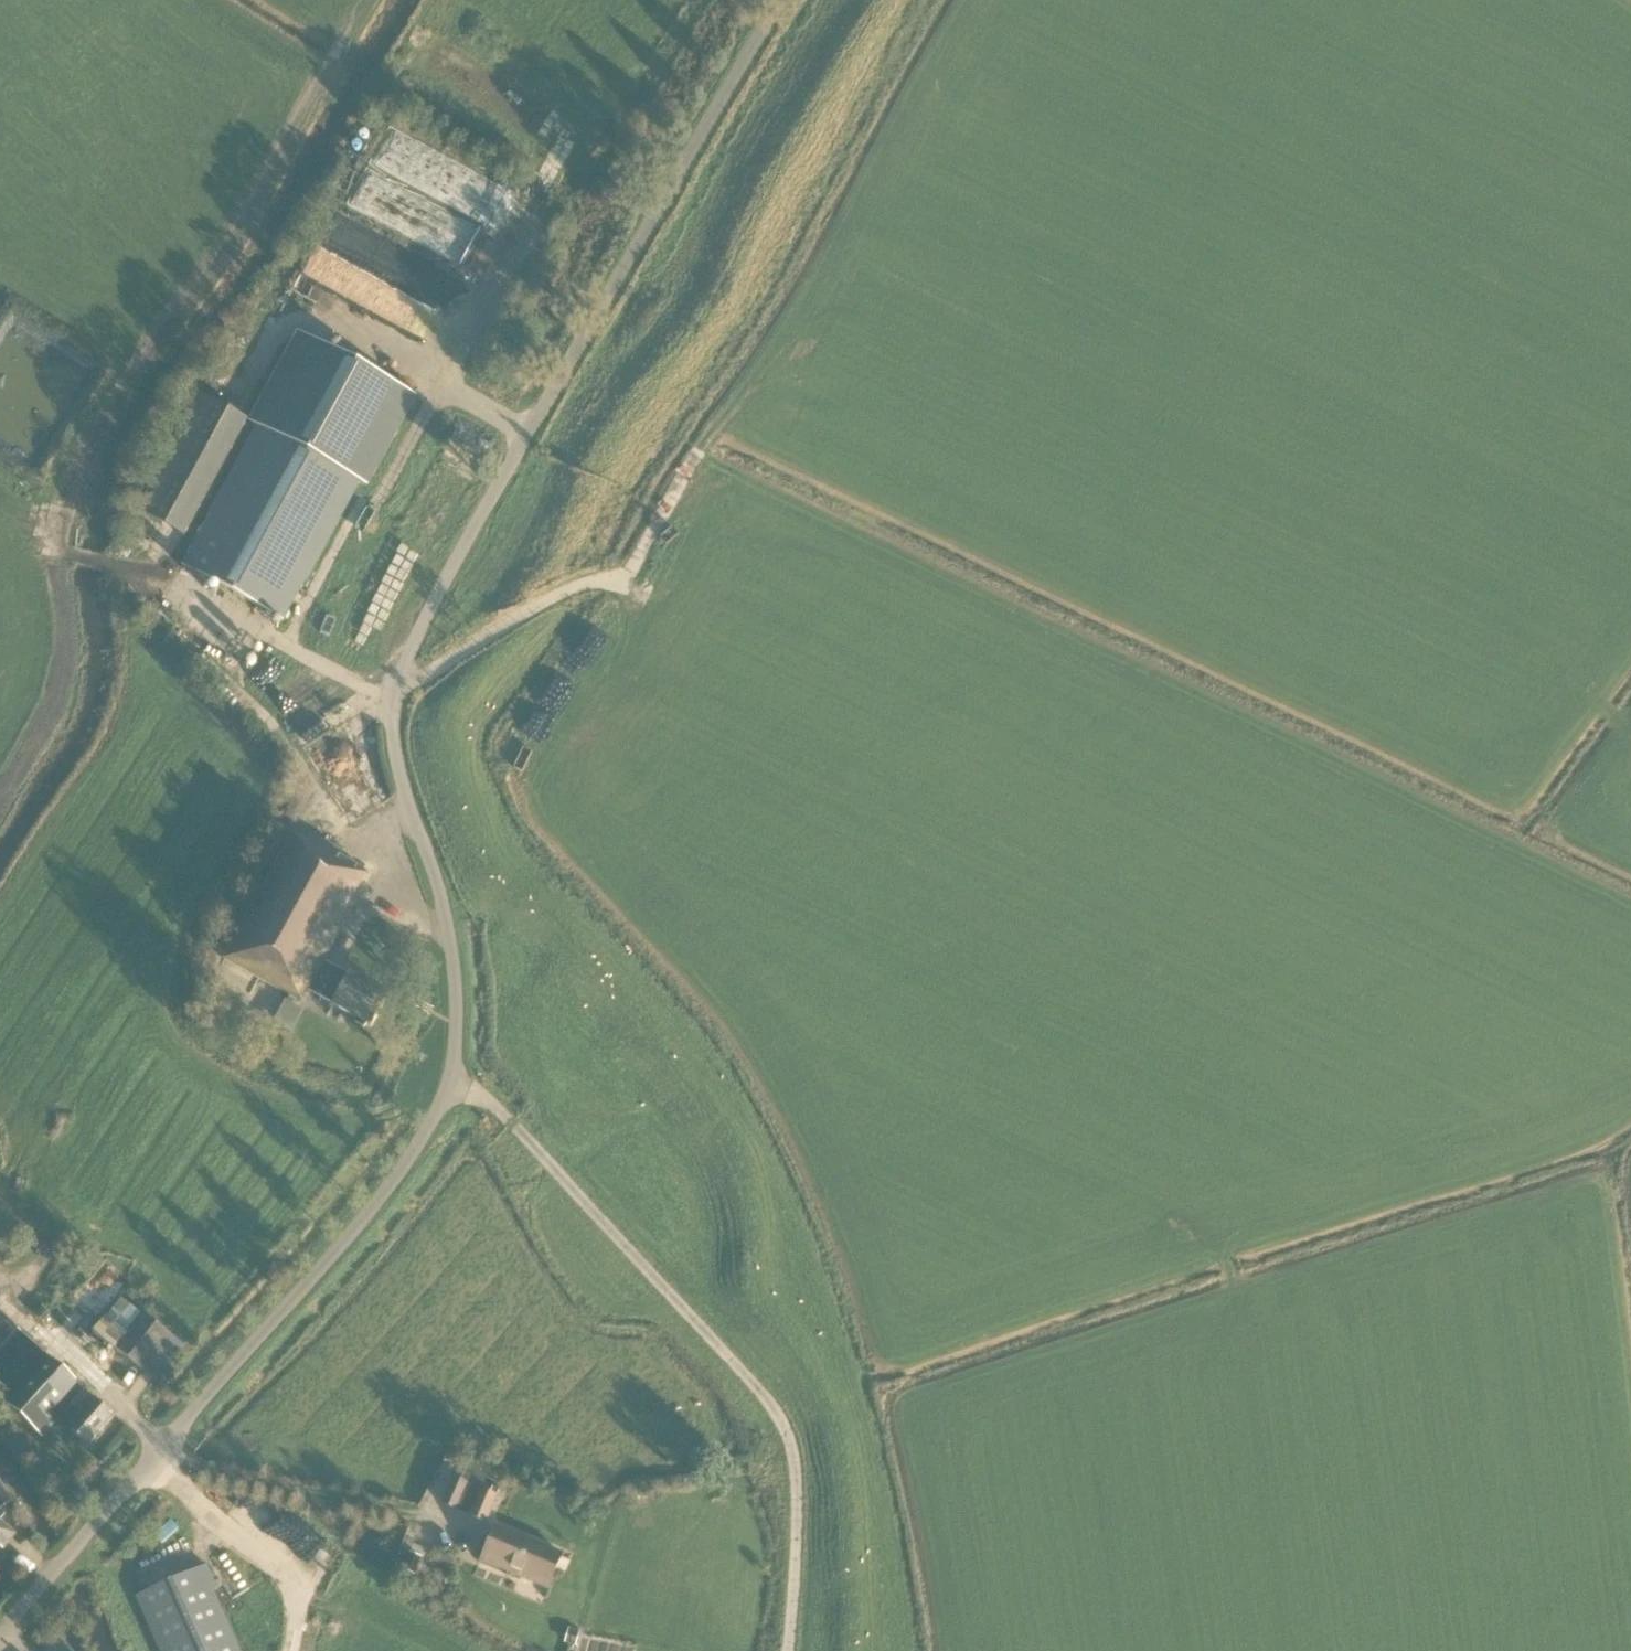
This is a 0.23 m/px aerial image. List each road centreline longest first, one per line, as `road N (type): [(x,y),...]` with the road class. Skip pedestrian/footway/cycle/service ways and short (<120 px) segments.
road 1 (unclassified): [(0,1631),(385,1196),(435,1116),(454,1073),(459,1012),(435,875),(396,754),(404,667),(781,0)]

